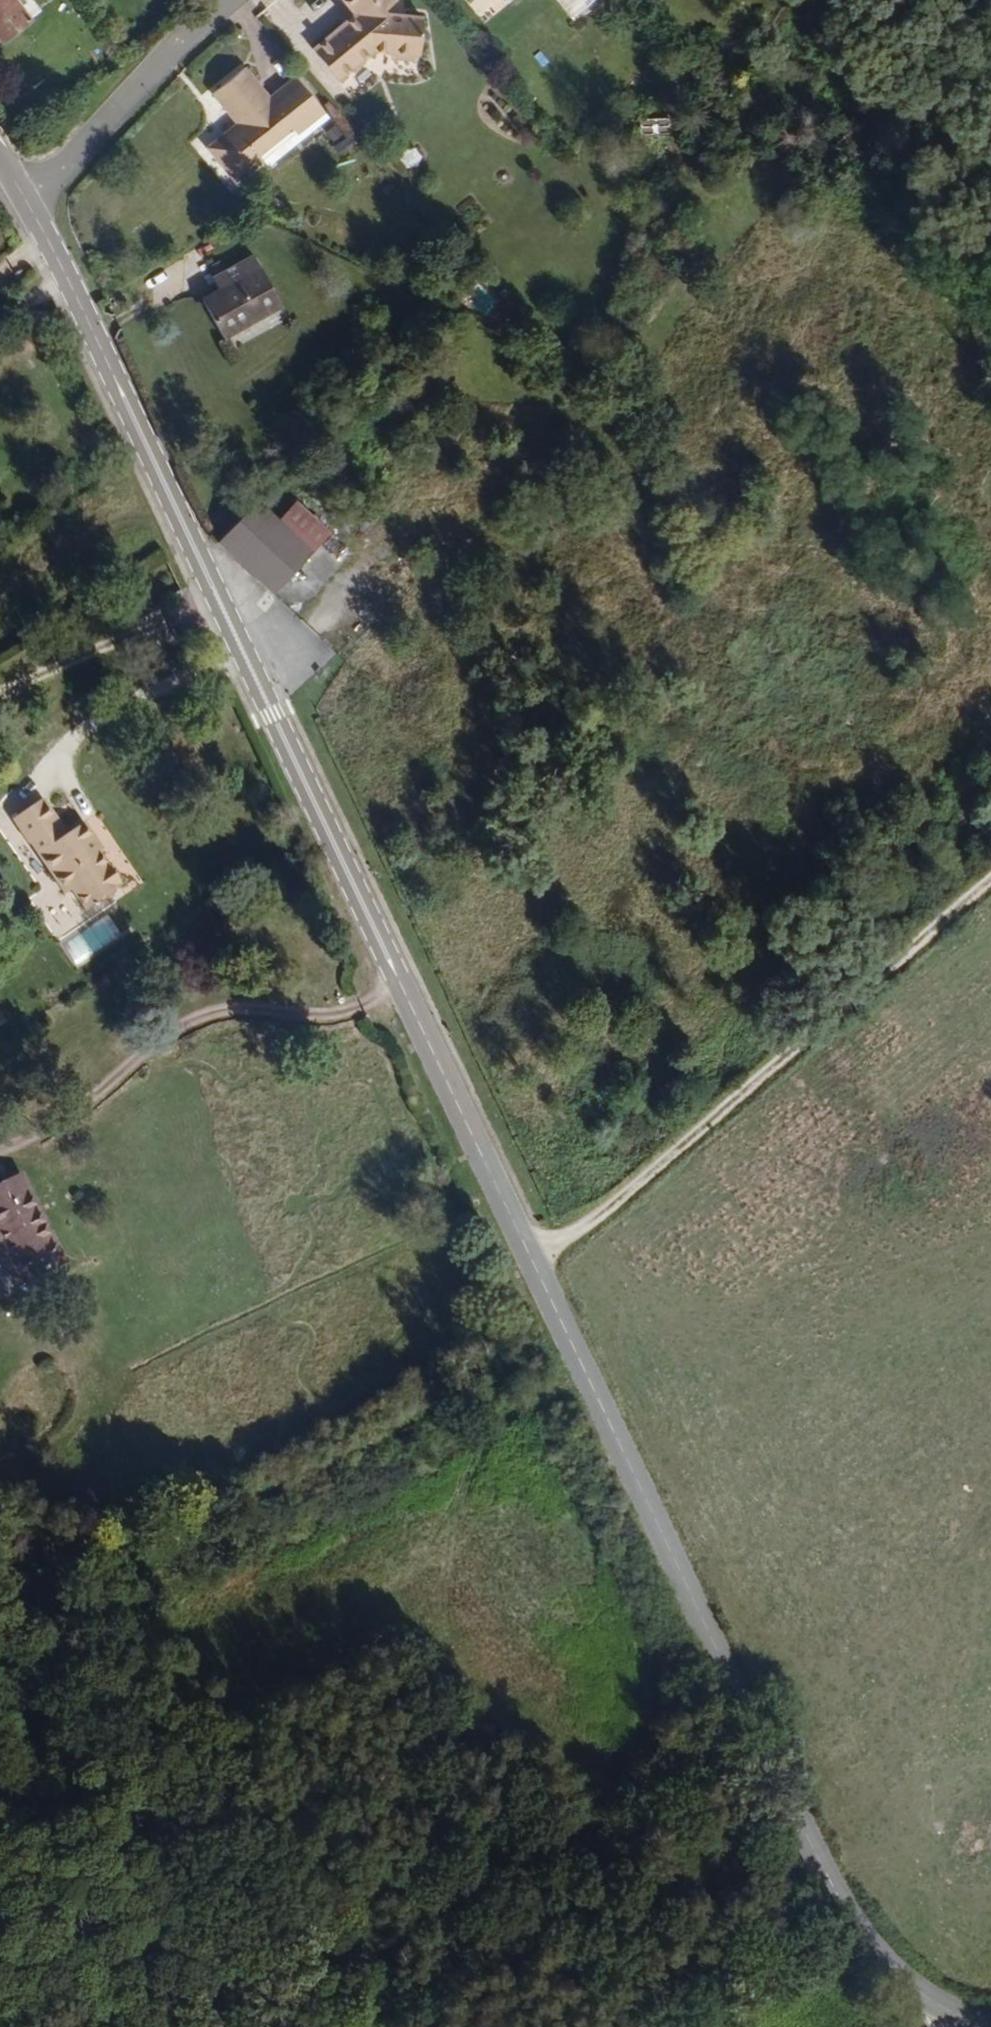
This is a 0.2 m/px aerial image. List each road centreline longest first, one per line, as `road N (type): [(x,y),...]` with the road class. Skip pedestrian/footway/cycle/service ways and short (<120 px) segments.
road 1 (secondary): [(982,2026),(920,1997),(870,1951),(830,1891),(539,1260),(50,239),(23,197)]
road 2 (track): [(539,1260),(595,1224),(990,881)]
road 3 (residential): [(23,197),(245,0)]

